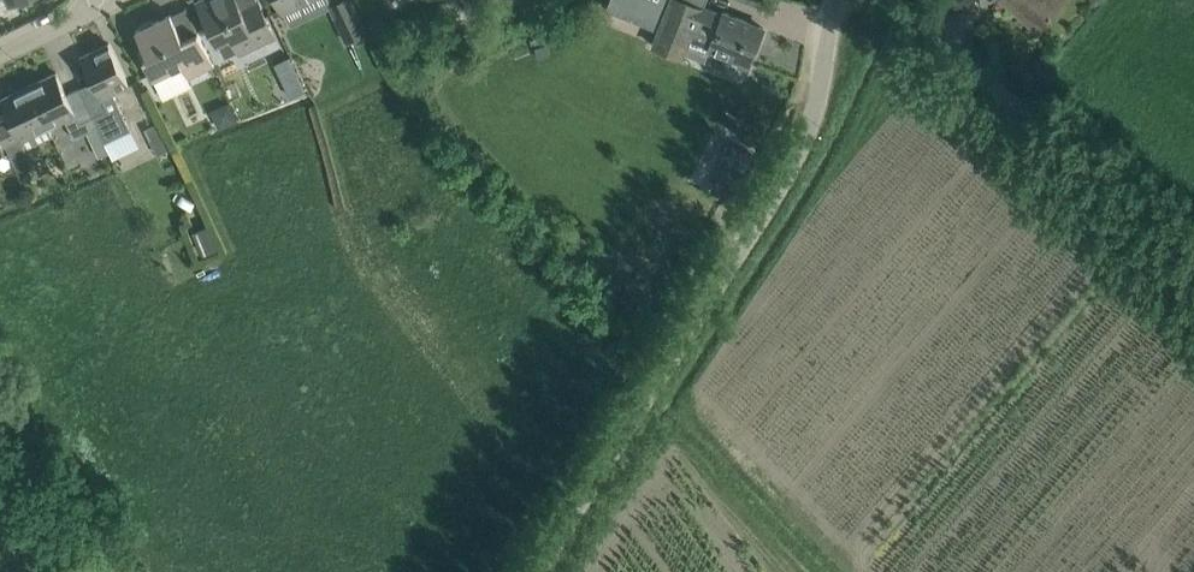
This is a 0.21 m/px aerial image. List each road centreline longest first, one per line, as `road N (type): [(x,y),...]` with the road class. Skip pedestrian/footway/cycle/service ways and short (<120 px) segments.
road 1 (unclassified): [(536,571),(781,175),(819,97),(834,0)]
road 2 (unclassified): [(1193,265),(910,13),(885,0)]

